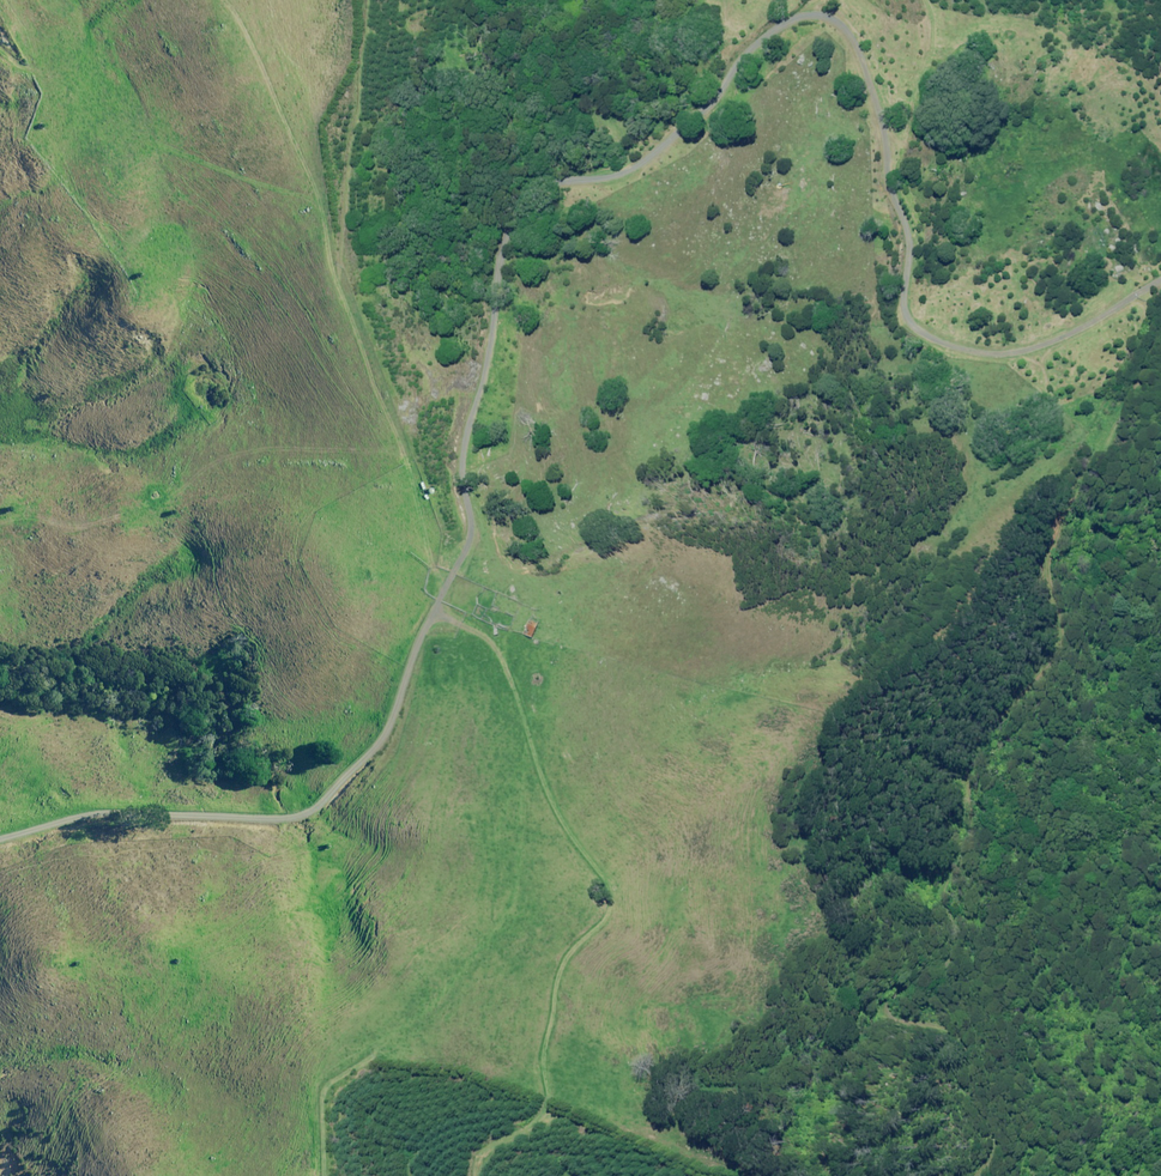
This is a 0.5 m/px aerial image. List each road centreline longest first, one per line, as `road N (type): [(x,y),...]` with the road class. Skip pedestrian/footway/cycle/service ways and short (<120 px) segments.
road 1 (track): [(1131,299),(1036,349),(985,354),(912,329),(905,298),(909,245),(882,171),(873,92),(834,14),(778,19),(719,83),(613,171),(539,177),(494,279),(481,382),(457,434),(475,535),(355,762),(298,813),(138,806),(0,839)]
road 2 (track): [(972,1175),(994,1141),(970,1101),(973,1049),(937,1026),(892,1023),(886,1011),(891,995),(949,949),(945,900),(966,826),(977,815),(957,768),(998,695),(1043,662),(1063,633),(1062,598),(1049,570),(1054,529),(1160,328)]
road 3 (track): [(431,610),(485,637),(504,669),(554,818),(603,887),(598,920),(556,968),(538,1052),(540,1108),(480,1148),(472,1175)]
road 4 (track): [(443,588),(407,455),(336,272),(281,99),(219,0)]

